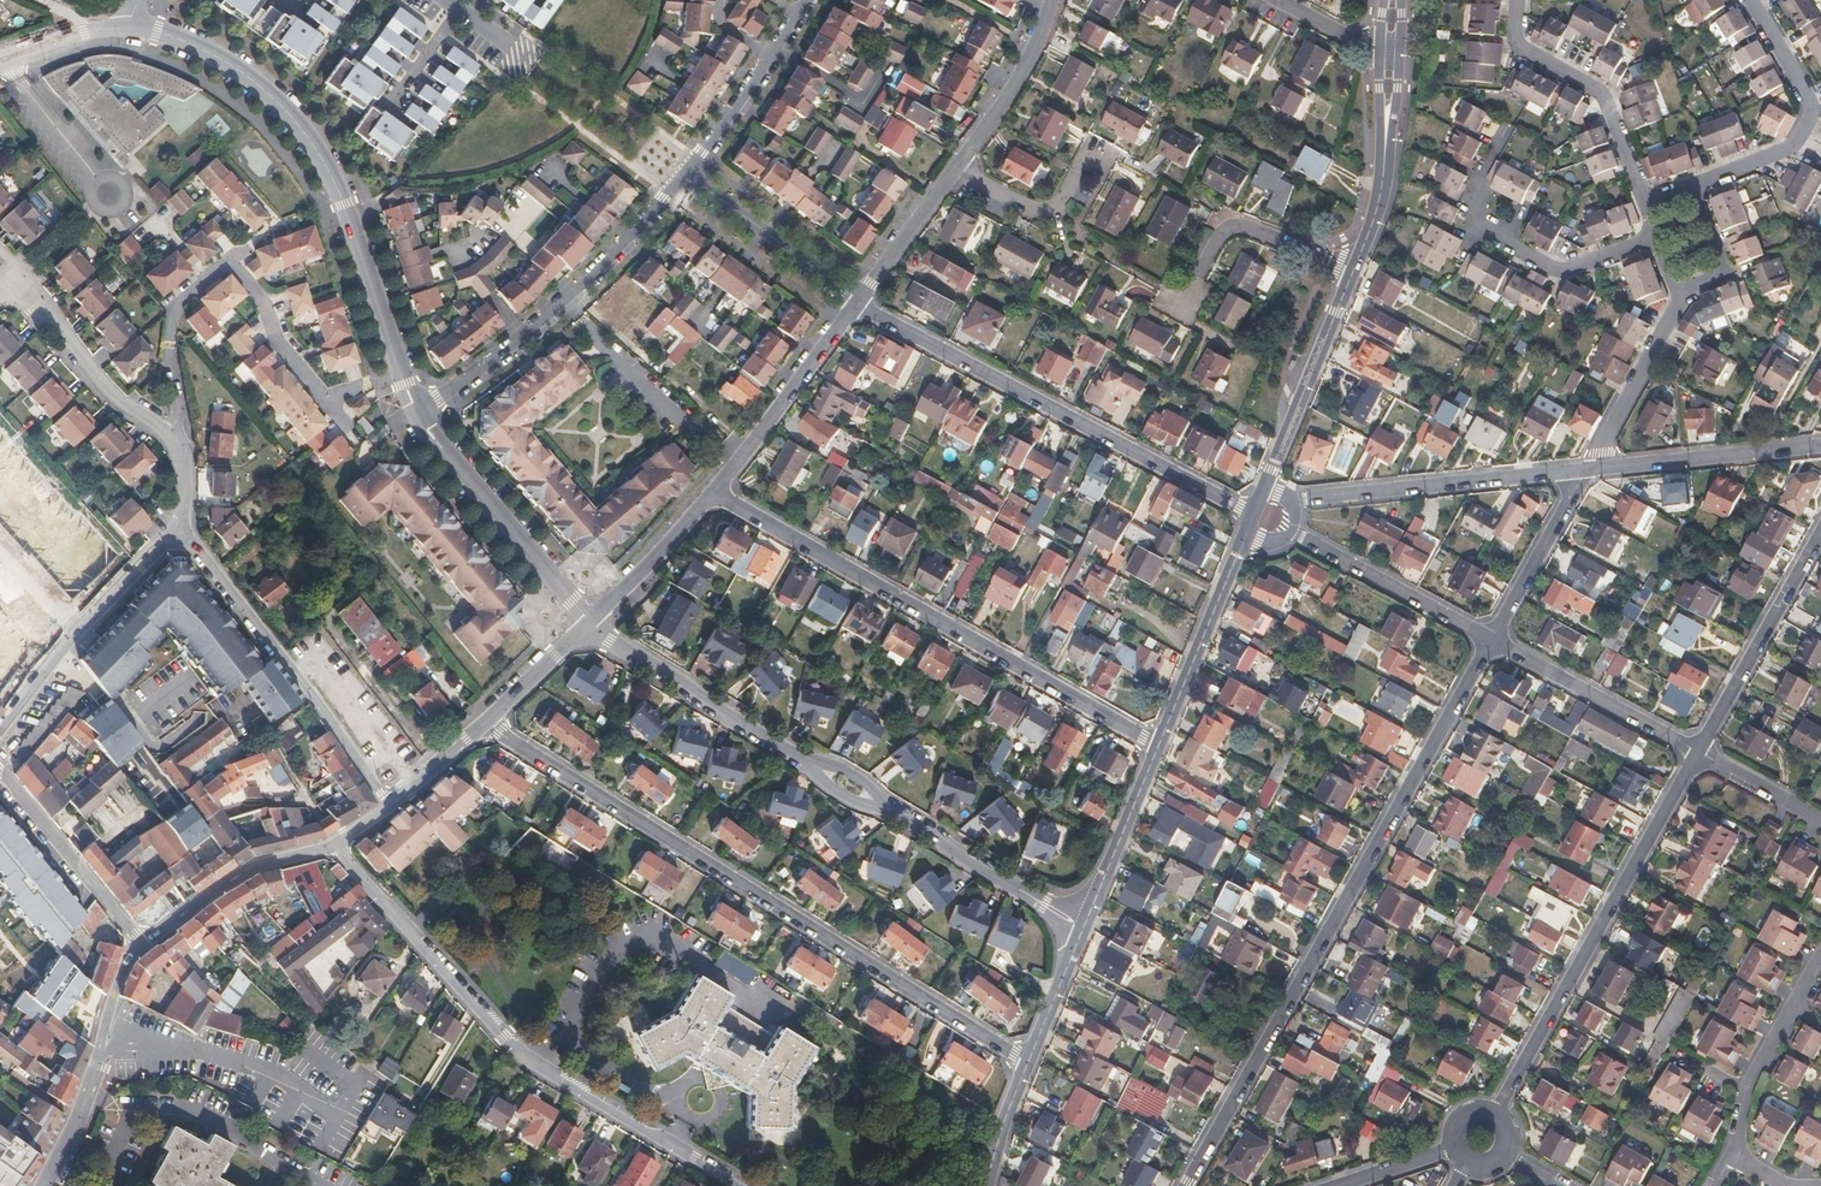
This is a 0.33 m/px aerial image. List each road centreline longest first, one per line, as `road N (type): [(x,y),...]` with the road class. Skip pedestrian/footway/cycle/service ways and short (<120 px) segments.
road 1 (residential): [(488,722),(1026,1062)]
road 2 (residential): [(1489,638),(1183,1185)]
road 3 (residential): [(331,846),(517,1053),(739,1185)]
road 4 (residential): [(713,493),(1157,744)]
road 5 (residential): [(401,372),(355,228),(330,172),(290,114),(202,50),(132,25)]
road 6 (residential): [(1254,515),(856,301)]
road 7 (residential): [(1492,1115),(1697,750)]
road 8 (residential): [(687,179),(560,304),(420,416)]
road 9 (residential): [(176,530),(389,806)]
road 10 (residential): [(1656,233),(1555,270),(1509,247),(1478,220),(1486,202),(1477,183),(1504,131)]
road 11 (residential): [(1587,471),(1290,501)]
road 12 (residential): [(1693,183),(1790,147),(1813,103),(1750,0)]
road 13 (residential): [(591,621),(420,416)]
road 14 (residential): [(591,621),(813,766)]
road 15 (residential): [(138,941),(85,1093),(42,1185)]
road 16 (residential): [(1643,203),(1603,95),(1512,42),(1514,0)]
road 17 (residential): [(1697,750),(1820,531)]
road 18 (residential): [(1353,271),(1228,221),(1212,235),(1174,310)]
road 19 (residential): [(713,493),(856,301)]
road 20 (residential): [(1697,750),(1489,638)]
road 21 (tertiary): [(1264,489),(1353,271)]
road 22 (residential): [(1820,447),(1587,471)]
road 23 (residential): [(1285,533),(1489,638)]
road 24 (tertiary): [(1157,744),(1244,537)]
road 25 (tertiary): [(1353,271),(1383,182),(1390,54)]
road 26 (residential): [(331,846),(256,862),(138,941)]
road 27 (residential): [(14,282),(108,393),(167,435)]
road 28 (residential): [(0,774),(138,941)]
road 29 (residential): [(687,179),(856,301)]
road 30 (residential): [(954,169),(1061,225),(1100,150)]
road 31 (residential): [(167,435),(177,420),(169,362),(175,305),(229,260)]
road 32 (residential): [(1587,471),(1684,293)]
road 33 (residential): [(954,169),(1027,61),(1051,0)]
road 34 (residential): [(1489,638),(1587,471)]
road 35 (residential): [(49,669),(176,530)]
road 36 (tertiary): [(1088,911),(1157,744)]
road 37 (residential): [(591,621),(713,493)]
road 38 (residential): [(3,58),(109,192)]
road 39 (residential): [(229,260),(266,305),(277,344),(323,399)]
road 40 (residential): [(856,301),(954,169)]
road 41 (residential): [(1792,1008),(1746,1083),(1732,1157)]
road 42 (residential): [(1031,891),(903,816)]
road 43 (residential): [(1693,183),(1729,276),(1684,293)]
road 44 (residential): [(687,179),(771,61)]
road 45 (residential): [(488,722),(591,621)]
road 46 (residential): [(1697,750),(1820,824)]
road 47 (tertiary): [(1026,1062),(1077,938)]
road 48 (residential): [(132,25),(3,58)]
road 49 (residential): [(389,806),(488,722)]
road 50 (tertiary): [(986,1185),(1026,1062)]
road 51 (residential): [(1451,1149),(1336,1185)]
road 52 (residential): [(525,84),(513,46),(448,0)]

